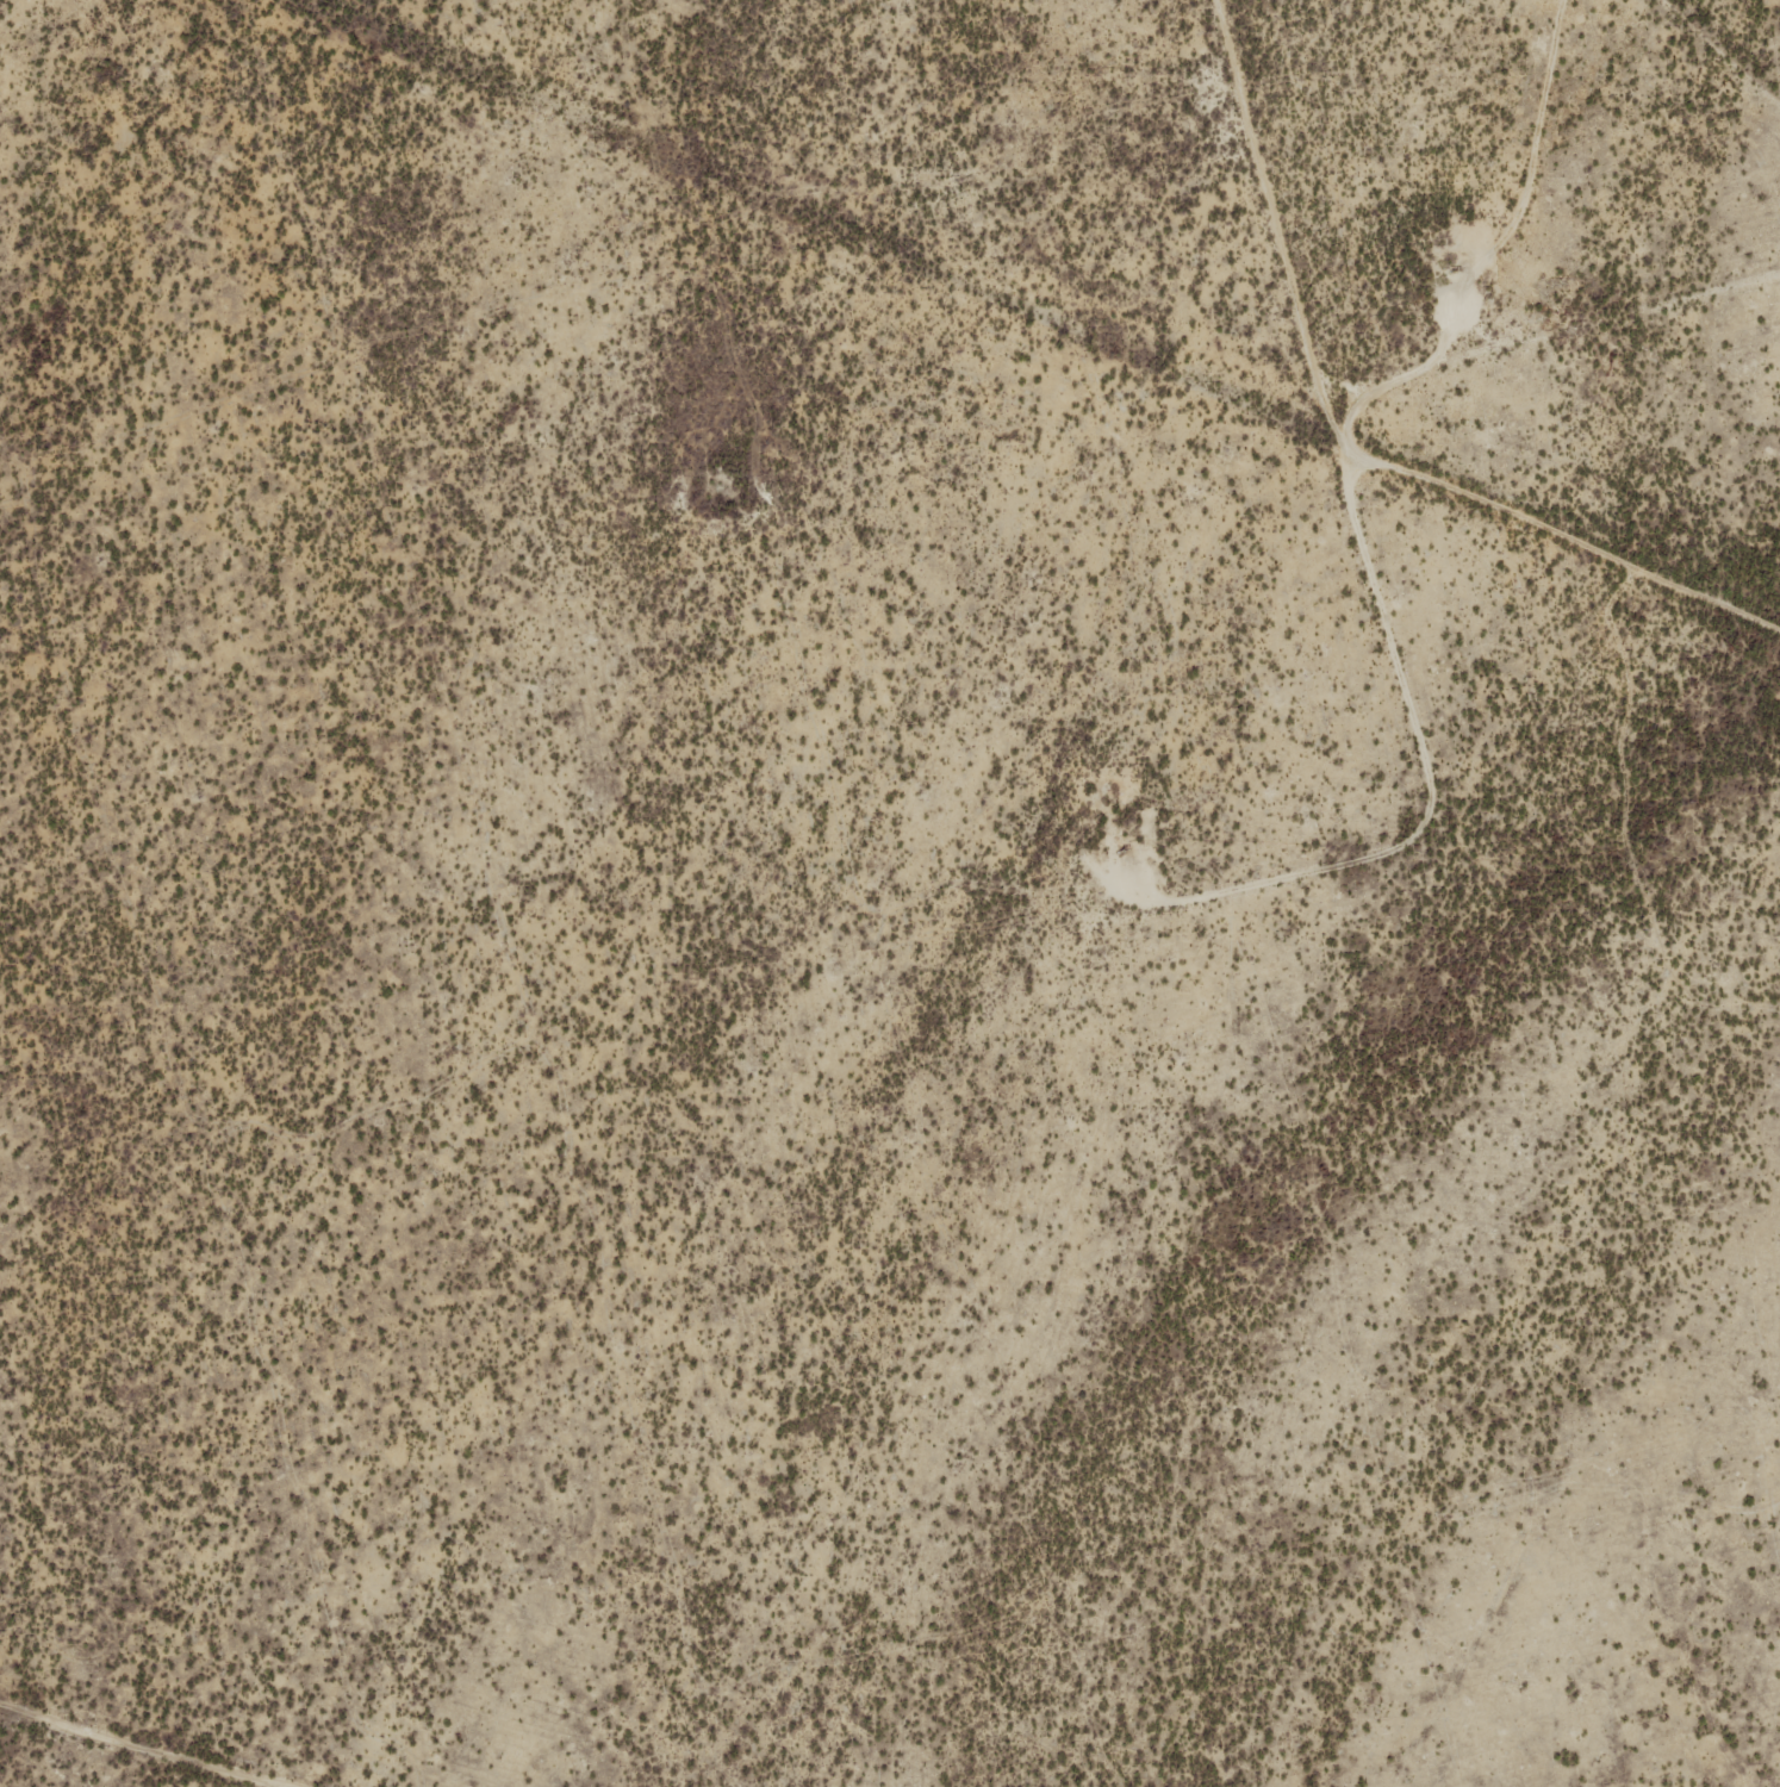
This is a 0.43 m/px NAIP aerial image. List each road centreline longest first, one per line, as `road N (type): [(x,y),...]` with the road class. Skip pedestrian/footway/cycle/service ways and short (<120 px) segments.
road 1 (track): [(1359,534),(1312,390),(1279,0)]
road 2 (track): [(1779,375),(1312,390)]
road 3 (track): [(1312,390),(1568,534)]

